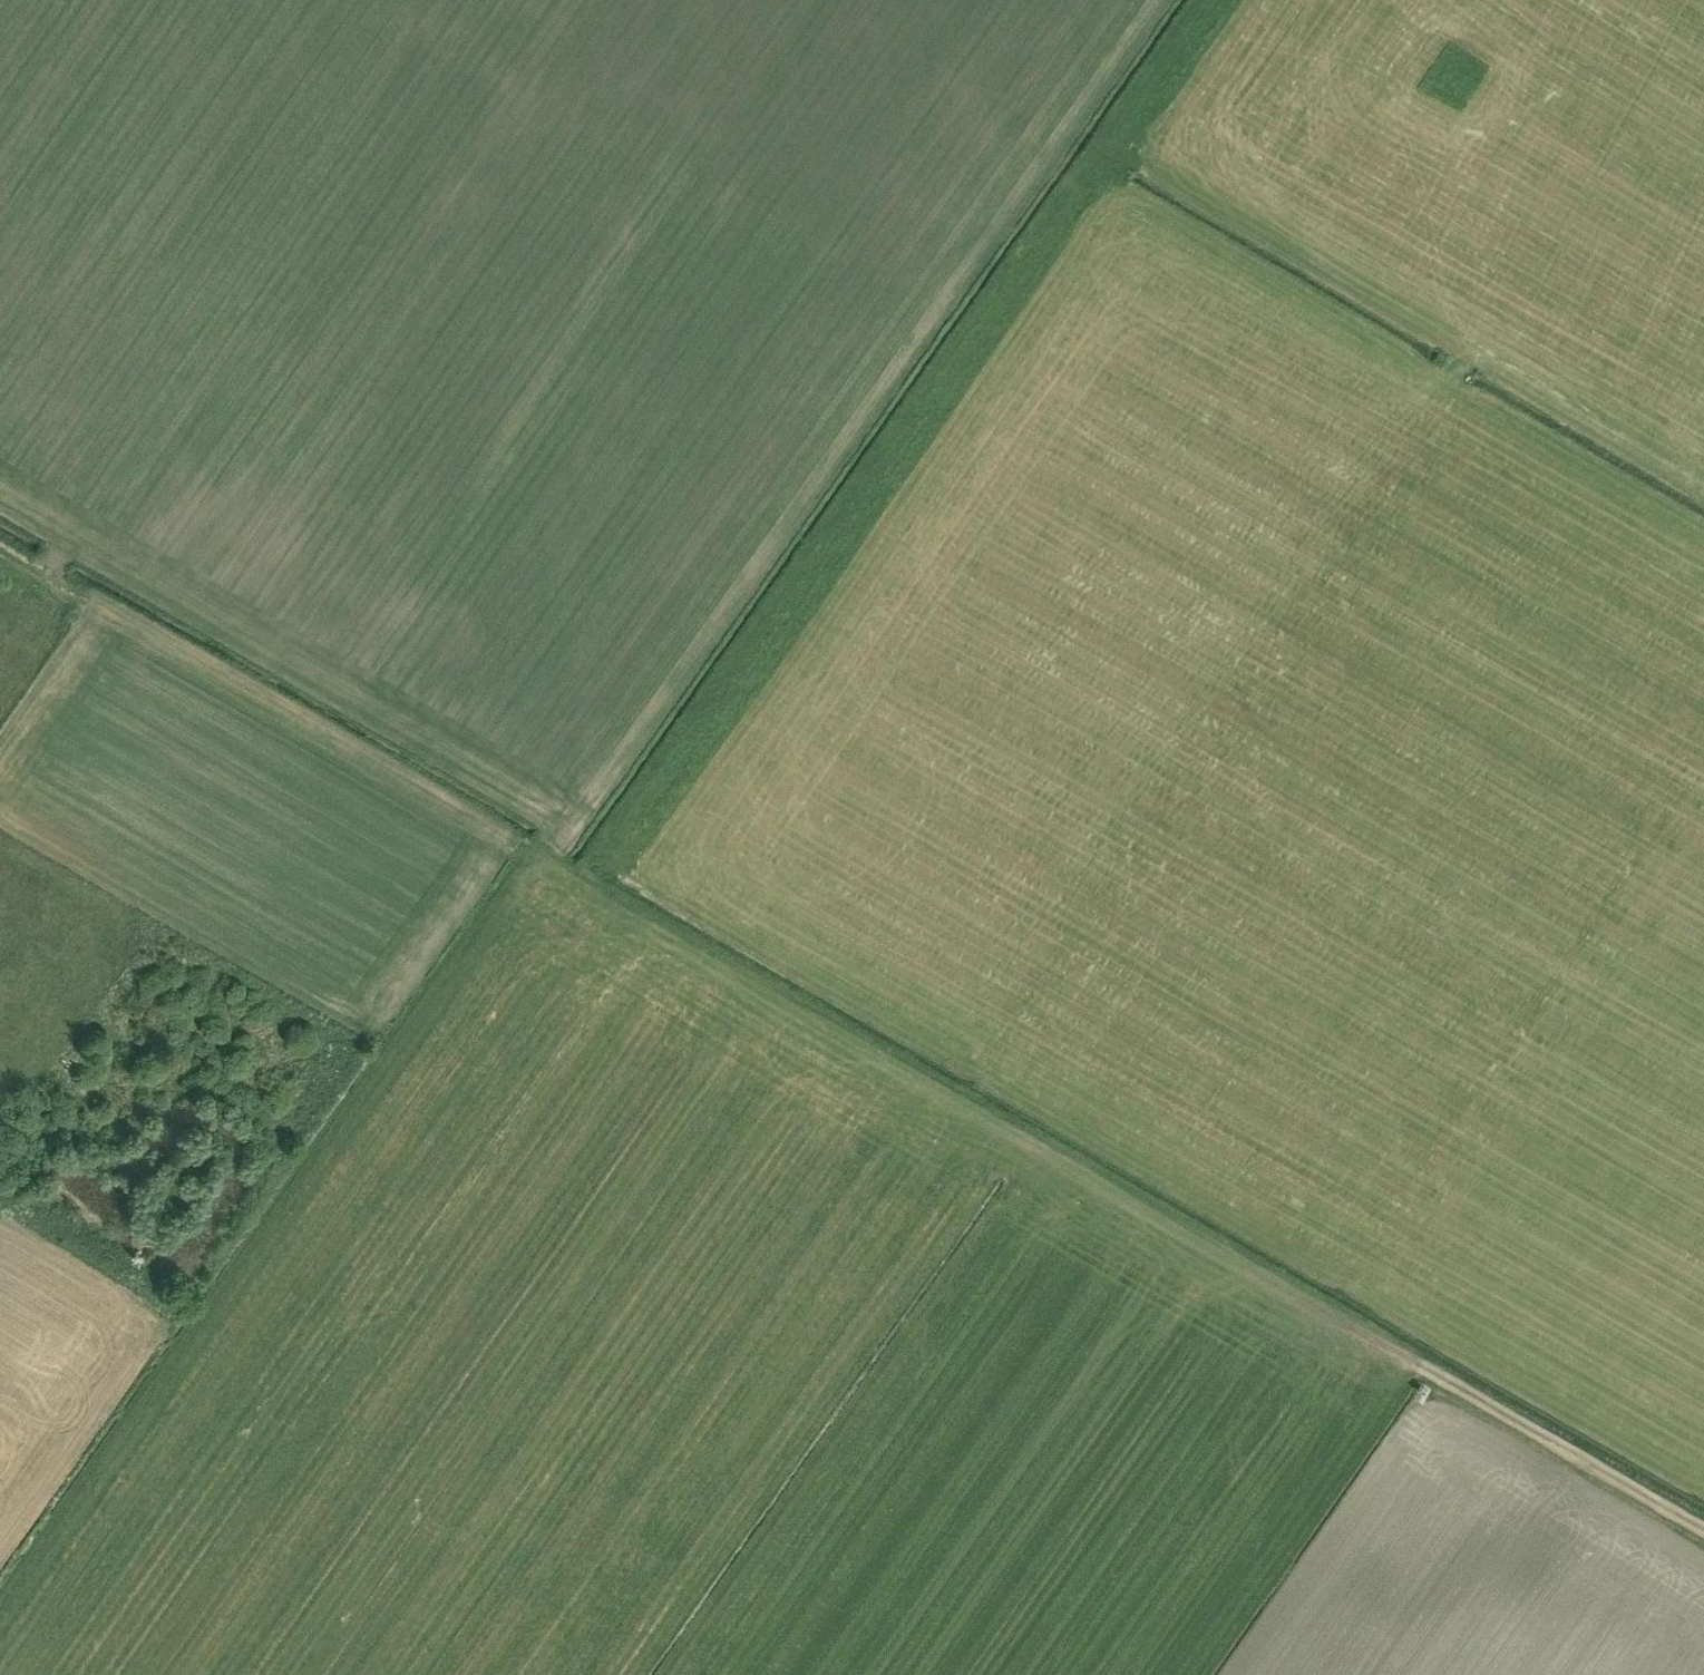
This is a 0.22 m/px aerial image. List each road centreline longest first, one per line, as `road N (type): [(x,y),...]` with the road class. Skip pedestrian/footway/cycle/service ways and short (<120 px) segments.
road 1 (track): [(1703,1528),(1433,1373)]

